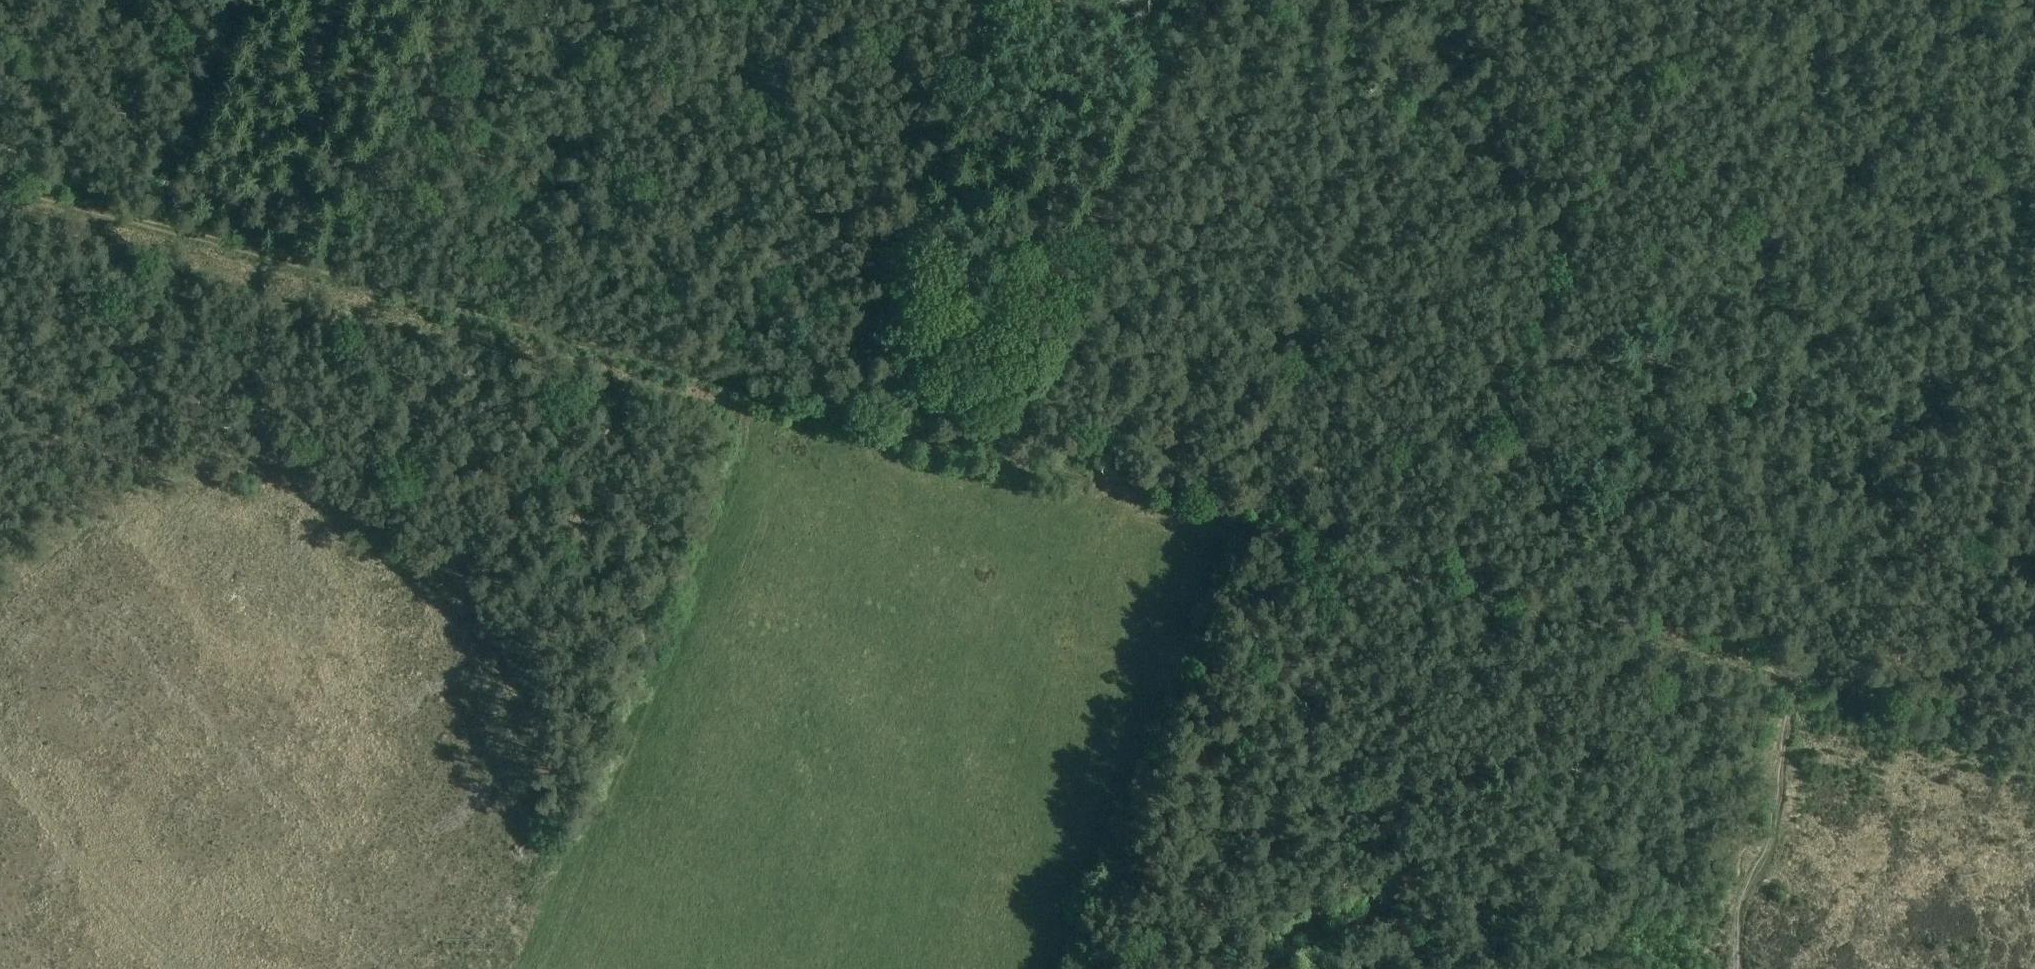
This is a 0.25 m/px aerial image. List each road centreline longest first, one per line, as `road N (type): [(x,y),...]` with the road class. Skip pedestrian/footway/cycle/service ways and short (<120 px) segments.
road 1 (track): [(1799,673),(1778,801),(1761,862),(1739,896),(1731,968)]

